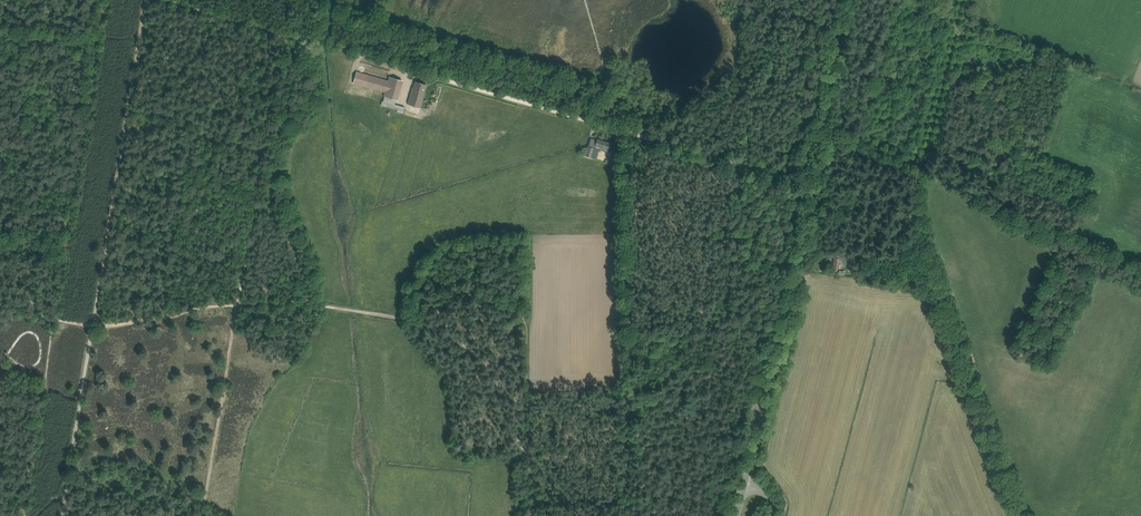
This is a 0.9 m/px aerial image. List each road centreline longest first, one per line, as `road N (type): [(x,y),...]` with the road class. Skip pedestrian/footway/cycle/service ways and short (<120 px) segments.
road 1 (track): [(92,325),(201,308),(307,306),(425,325),(480,360),(496,390),(528,455),(531,515)]
road 2 (tertiary): [(744,485),(849,0)]
road 3 (track): [(286,35),(203,515)]
road 4 (unknown): [(918,173),(915,225),(1021,515)]
road 5 (track): [(145,0),(92,325)]
road 6 (track): [(616,166),(621,347)]
road 7 (track): [(962,0),(918,173)]
road 8 (track): [(92,325),(64,497)]
road 9 (track): [(496,390),(621,389)]

